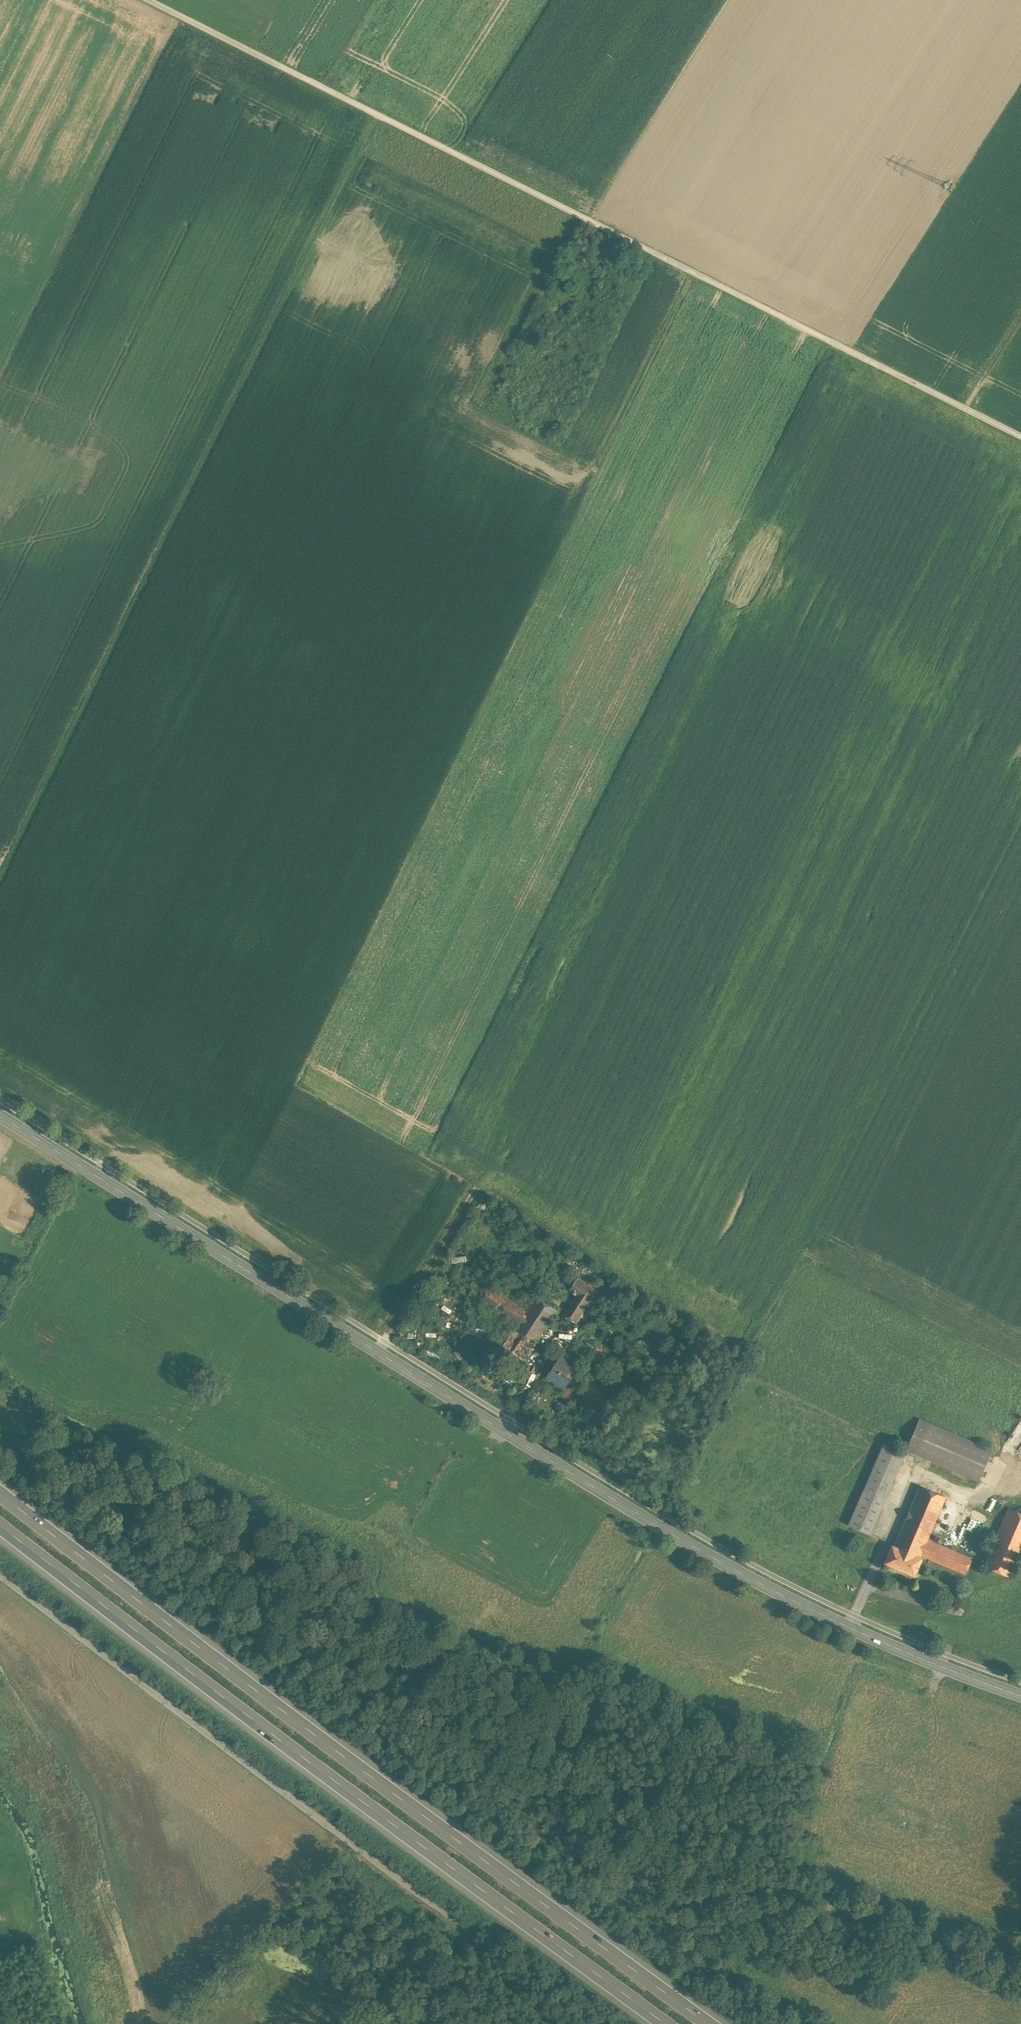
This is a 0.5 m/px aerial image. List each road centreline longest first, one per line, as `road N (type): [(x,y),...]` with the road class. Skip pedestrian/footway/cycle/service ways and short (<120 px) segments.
road 1 (secondary): [(1020,1694),(828,1617),(660,1527),(0,1115)]
road 2 (unclassified): [(150,0),(1020,436)]
road 3 (motorway): [(712,2023),(0,1491)]
road 4 (motorway): [(0,1522),(669,2023)]
road 5 (unclassified): [(0,1574),(464,1929),(550,2023)]
road 6 (track): [(379,1350),(480,1183)]

